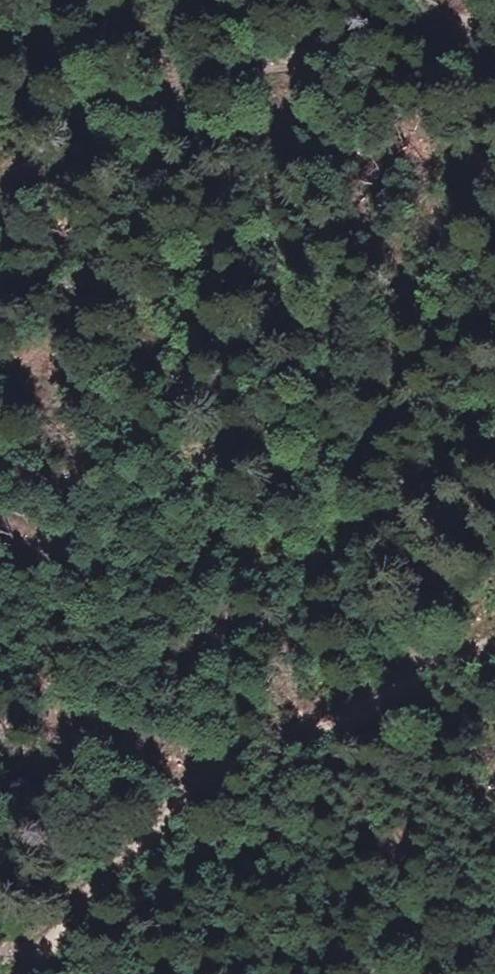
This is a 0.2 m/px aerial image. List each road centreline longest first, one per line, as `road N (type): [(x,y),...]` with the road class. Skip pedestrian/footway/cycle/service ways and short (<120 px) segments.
road 1 (track): [(22,973),(107,880),(245,759),(319,718),(494,642)]

